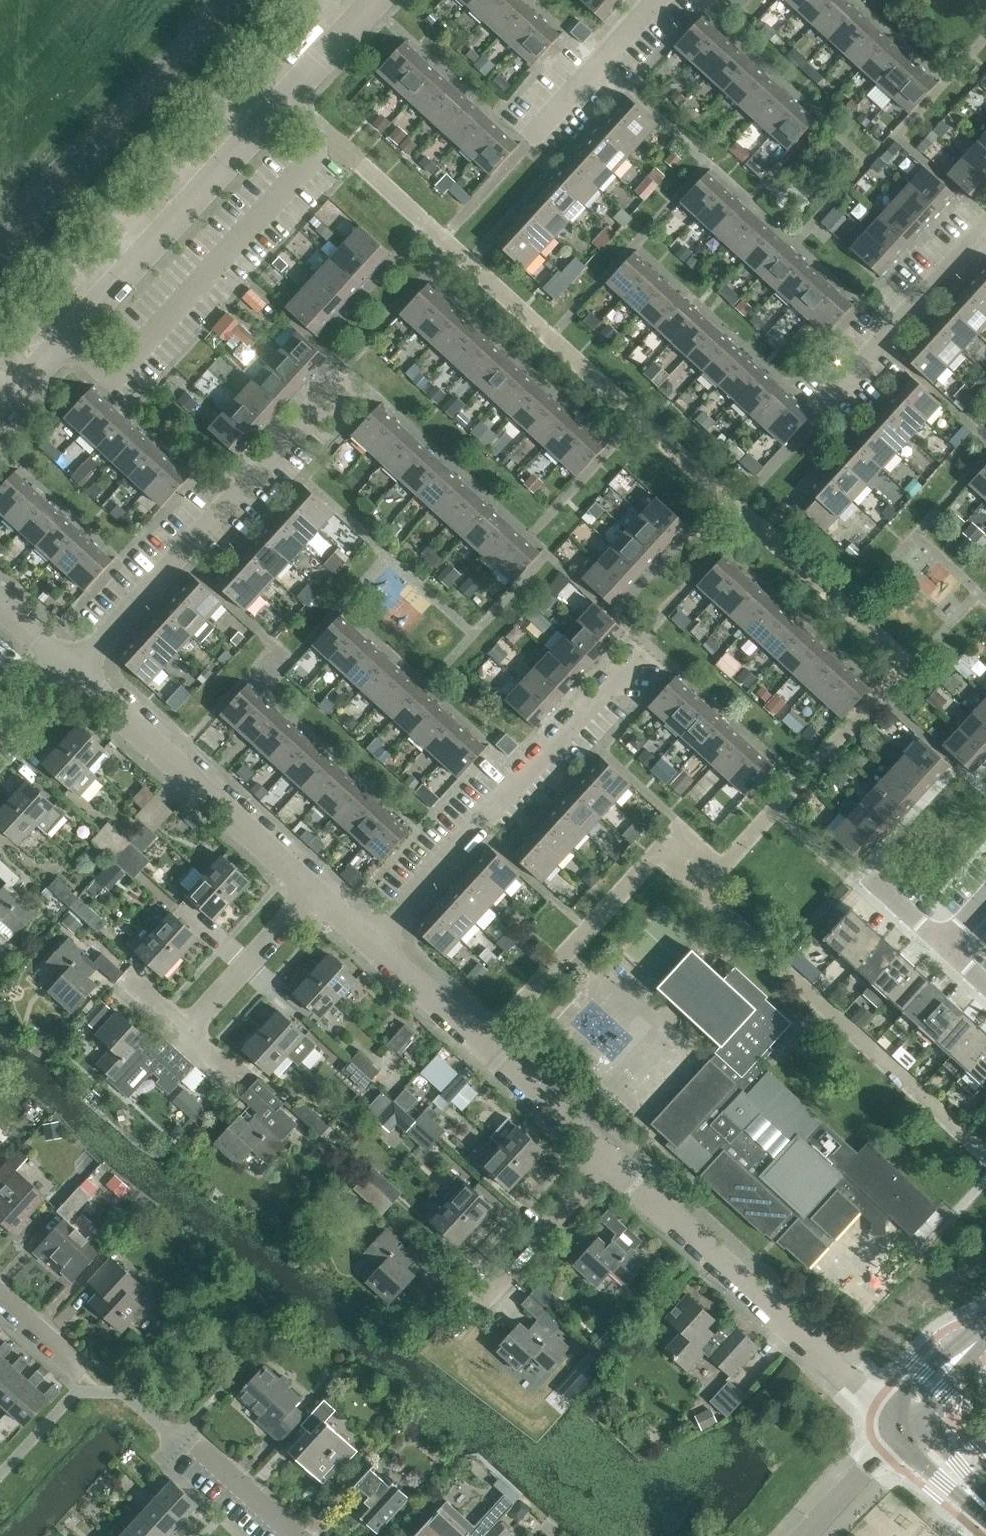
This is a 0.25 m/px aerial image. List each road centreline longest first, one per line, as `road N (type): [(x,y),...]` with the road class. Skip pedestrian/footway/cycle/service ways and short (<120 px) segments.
road 1 (residential): [(701,894),(885,687),(896,661),(877,634),(289,90)]
road 2 (residential): [(0,406),(289,90)]
road 3 (residential): [(371,942),(647,645)]
road 4 (residential): [(914,1424),(860,1392),(611,1157)]
road 5 (residential): [(71,663),(347,373)]
road 6 (residential): [(985,1153),(701,894)]
road 7 (residential): [(315,891),(71,663)]
road 8 (residential): [(483,1043),(648,862),(662,859),(701,894)]
road 9 (residential): [(822,403),(985,226)]
road 10 (residential): [(315,891),(188,1033)]
road 11 (residential): [(530,135),(650,0)]
road 12 (residential): [(611,1157),(483,1043)]
road 13 (residential): [(499,1285),(611,1157)]
road 14 (residential): [(801,1535),(914,1424)]
road 15 (residential): [(483,1043),(371,942)]
road 16 (residential): [(295,1535),(193,1443)]
road 17 (residential): [(289,90),(376,0)]
road 18 (unclassified): [(914,1424),(928,1391),(985,1327)]

